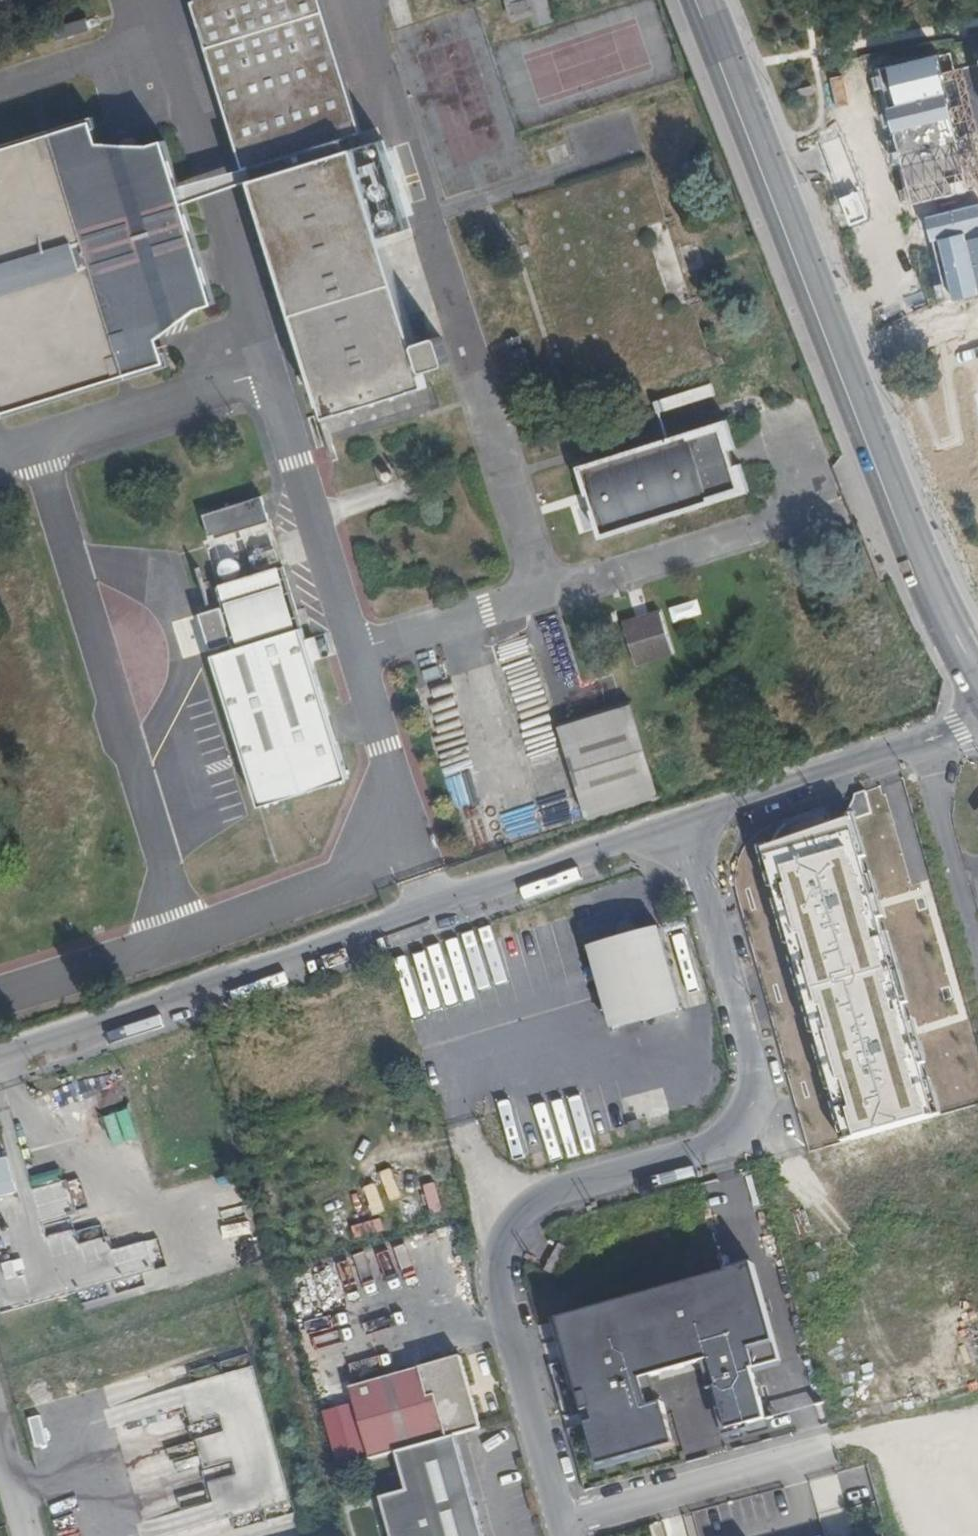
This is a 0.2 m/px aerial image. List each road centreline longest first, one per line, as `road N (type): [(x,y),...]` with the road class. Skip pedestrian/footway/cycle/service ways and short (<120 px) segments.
road 1 (unclassified): [(563,1523),(498,1284),(508,1231),(552,1193),(712,1149),(734,1135),(755,1088),(687,820)]
road 2 (primary): [(704,0),(918,560),(977,685)]
road 3 (unclassified): [(687,820),(0,1054)]
road 4 (unclassified): [(977,719),(687,820)]
road 5 (residential): [(563,1523),(838,1449)]

